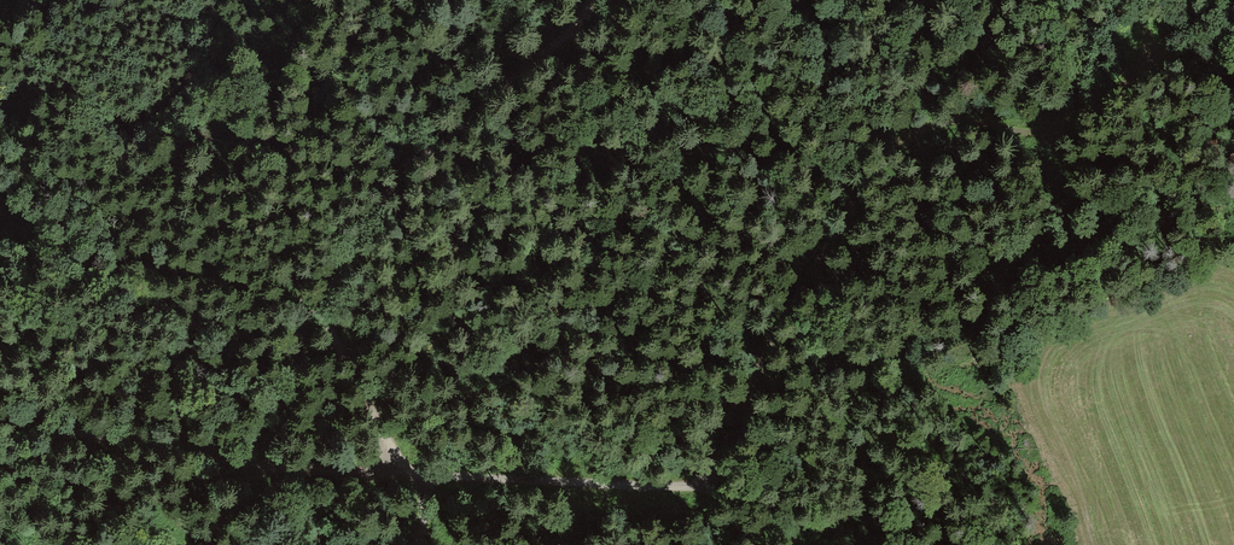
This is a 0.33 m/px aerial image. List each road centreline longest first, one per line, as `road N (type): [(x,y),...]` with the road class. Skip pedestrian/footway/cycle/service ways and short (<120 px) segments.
road 1 (track): [(0,453),(44,435),(87,432),(265,464),(692,484),(744,495),(793,527),(793,544)]
road 2 (track): [(692,484),(735,435),(768,348),(857,190),(919,125),(1034,119),(1095,104),(1144,44)]
road 3 (track): [(327,312),(336,280),(408,160),(459,129),(562,40),(591,0)]
road 4 (track): [(327,312),(333,338),(414,476)]

